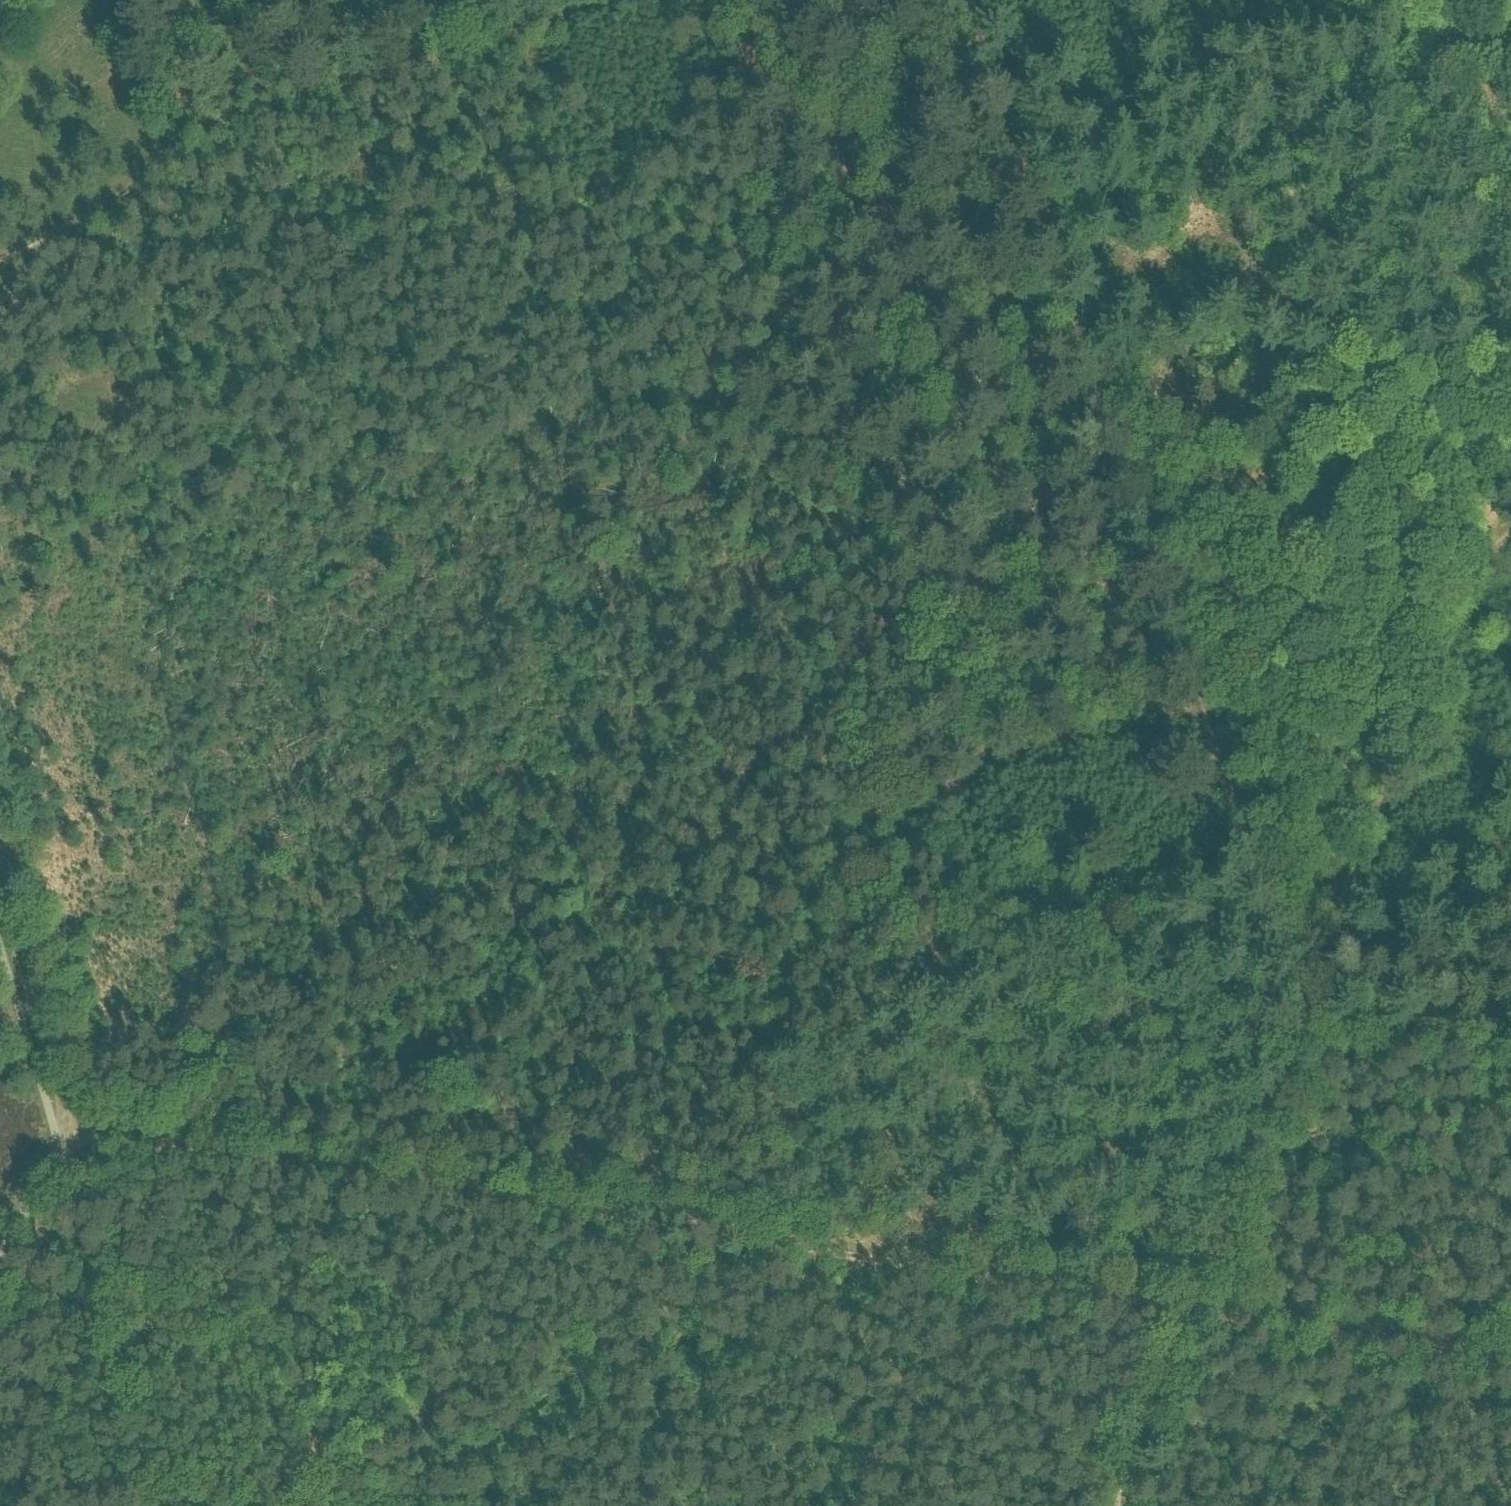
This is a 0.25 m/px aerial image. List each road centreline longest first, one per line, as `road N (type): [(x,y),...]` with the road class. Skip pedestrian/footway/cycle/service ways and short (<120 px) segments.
road 1 (track): [(68,1135),(1199,1312)]
road 2 (track): [(1307,1004),(1283,966),(1170,602),(962,0)]
road 3 (track): [(633,0),(203,135),(107,213),(0,258)]
road 4 (track): [(1510,531),(1465,592),(1420,693),(1307,1004)]
road 5 (track): [(0,885),(67,1109),(68,1135),(0,1265)]
road 6 (track): [(1307,1004),(1199,1312)]
road 7 (track): [(1199,1312),(1510,1361)]
road 8 (track): [(1199,1312),(1119,1505)]

